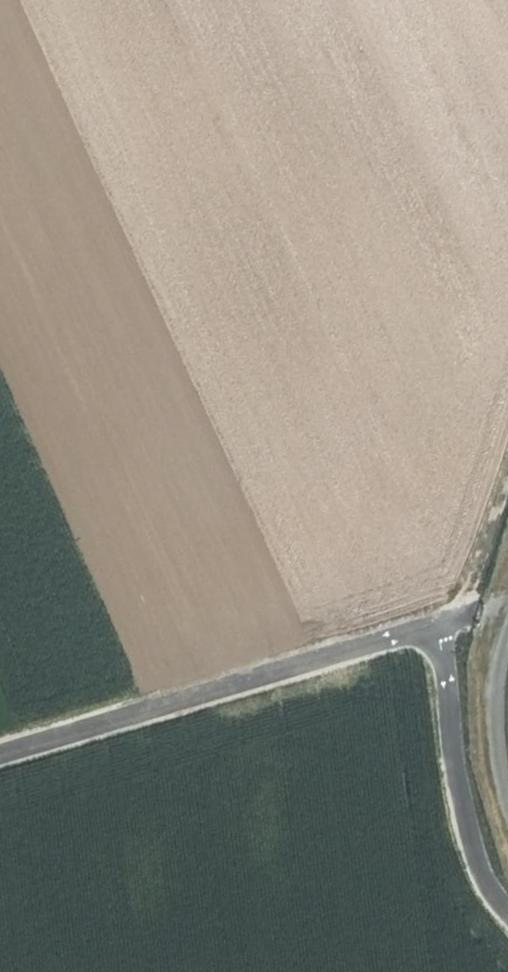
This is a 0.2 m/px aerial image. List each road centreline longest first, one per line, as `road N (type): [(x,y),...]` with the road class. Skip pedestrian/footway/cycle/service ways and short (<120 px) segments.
road 1 (track): [(429,626),(463,616),(507,471)]

